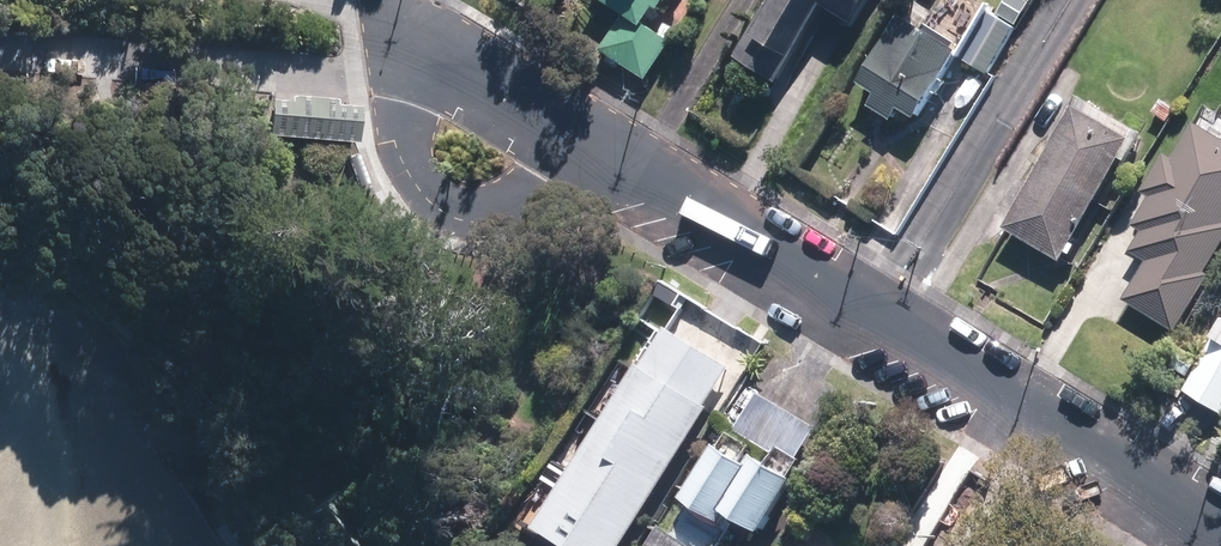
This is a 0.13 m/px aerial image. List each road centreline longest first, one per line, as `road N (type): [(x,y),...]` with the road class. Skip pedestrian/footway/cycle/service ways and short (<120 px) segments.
road 1 (residential): [(1220,532),(430,52)]
road 2 (residential): [(430,52),(333,73),(0,47)]

